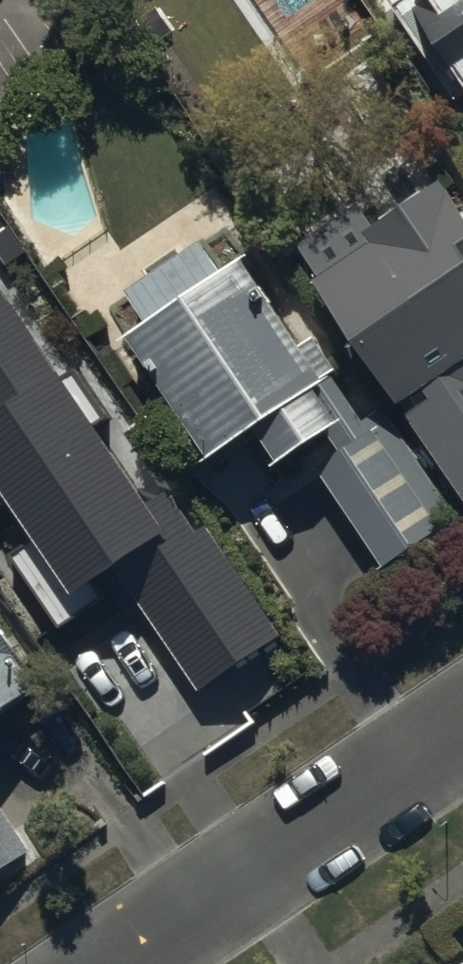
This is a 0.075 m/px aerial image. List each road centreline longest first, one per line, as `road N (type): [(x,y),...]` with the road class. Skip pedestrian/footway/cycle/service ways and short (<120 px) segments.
road 1 (residential): [(116,963),(462,727)]

